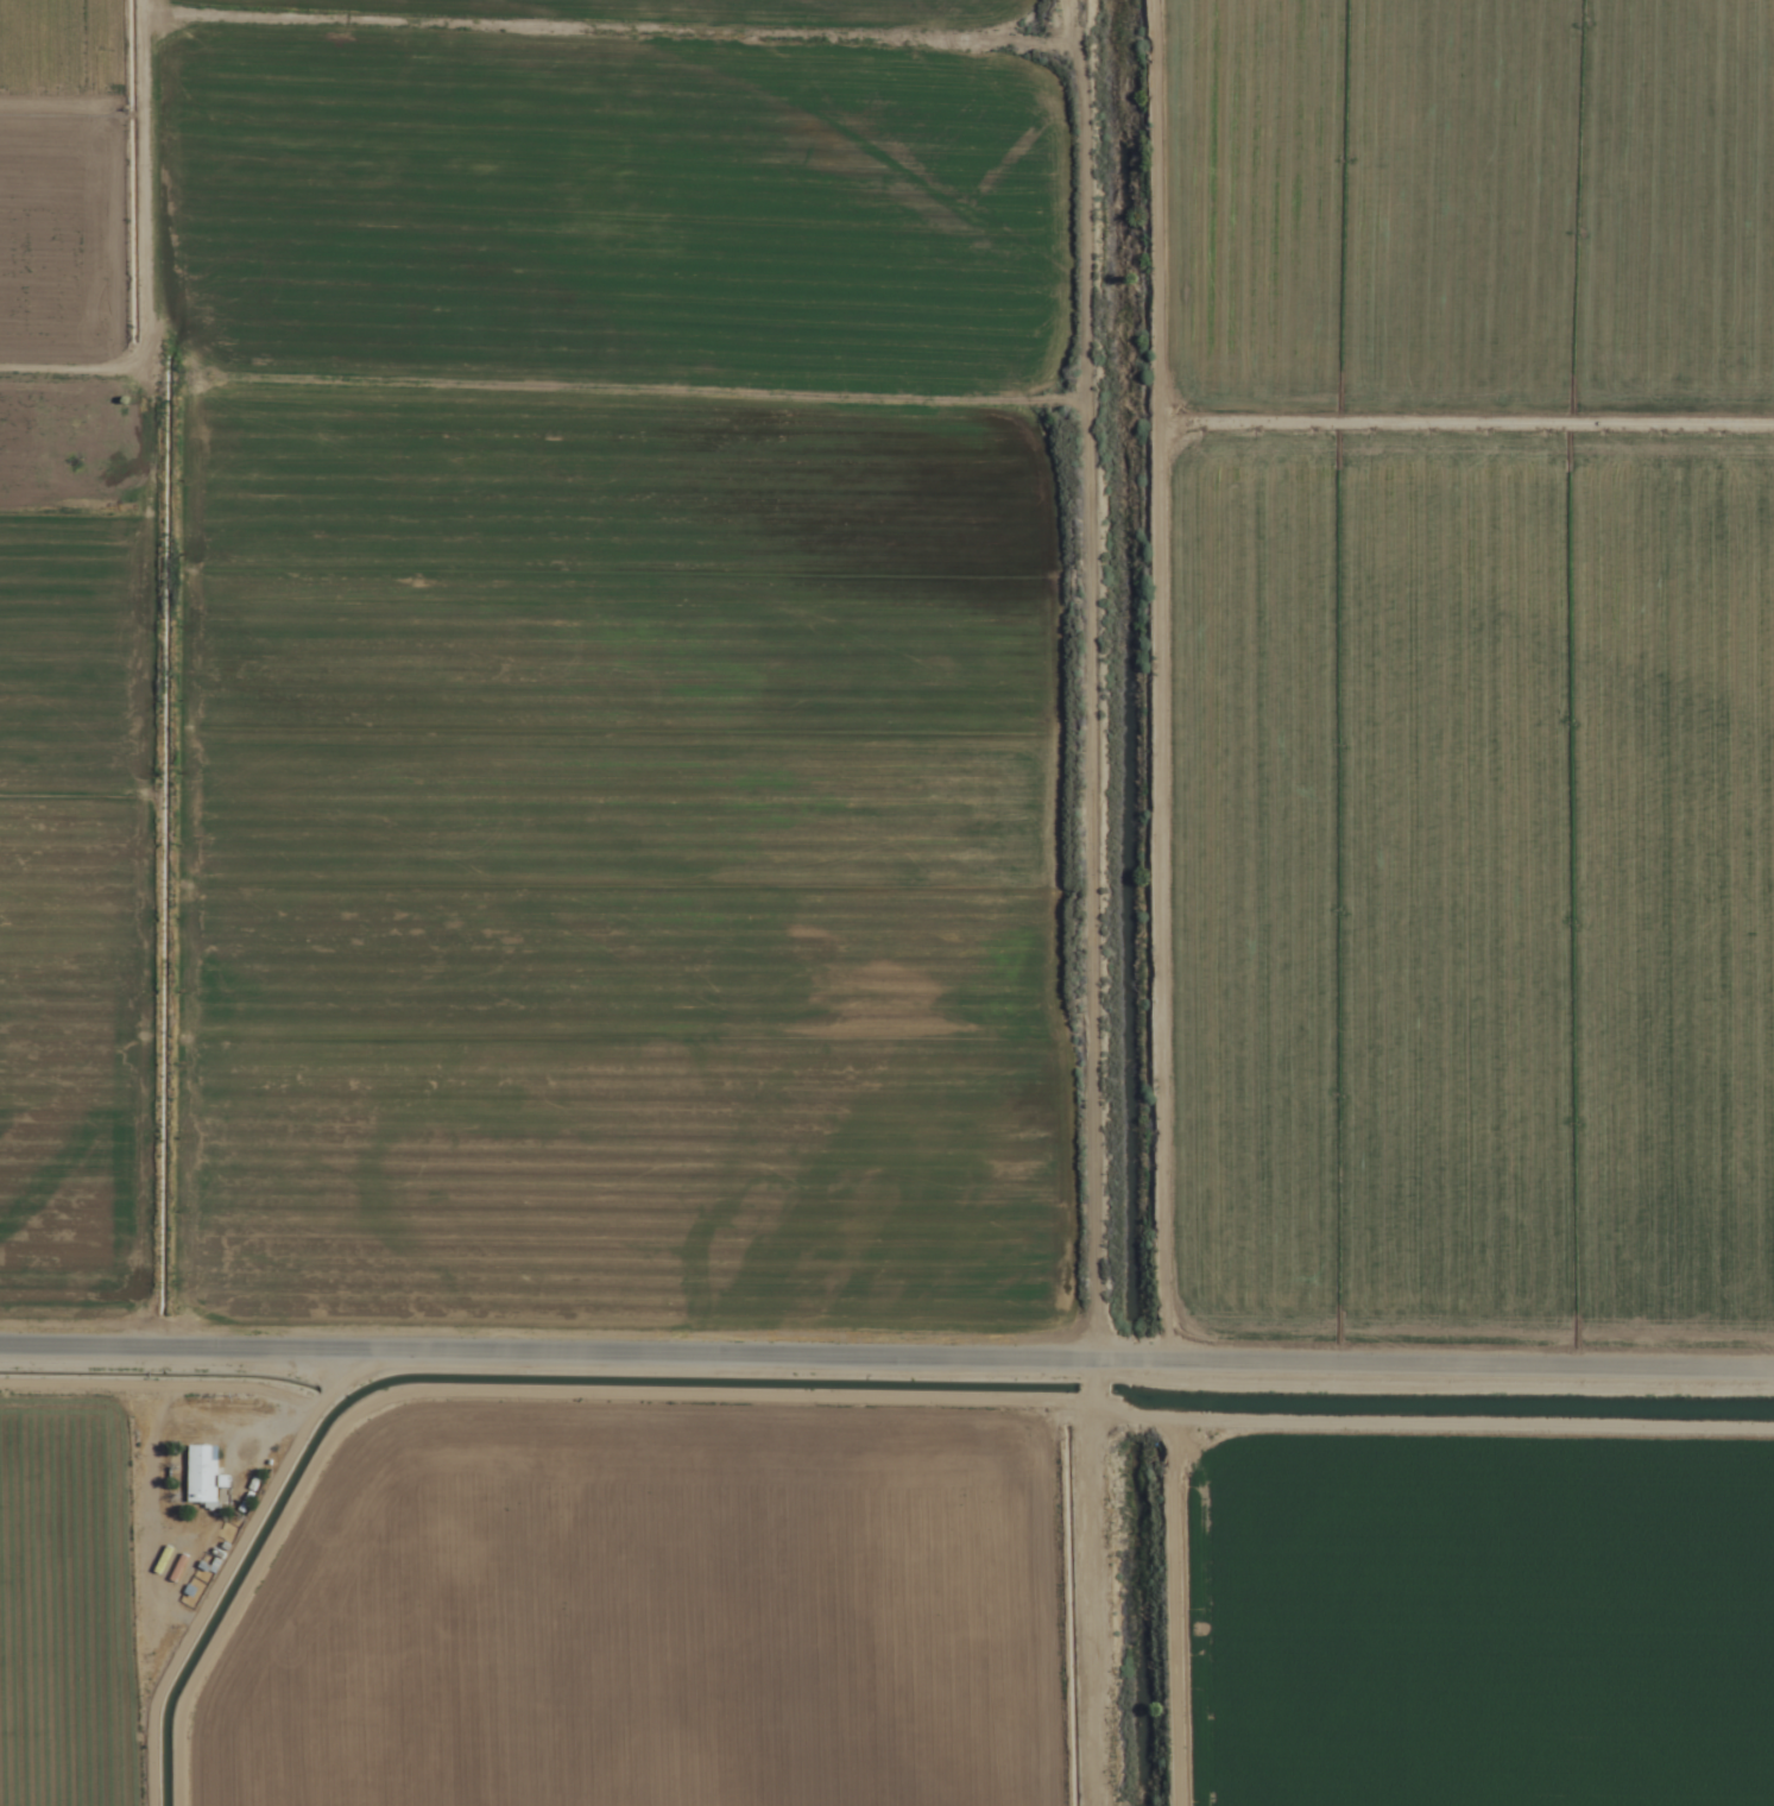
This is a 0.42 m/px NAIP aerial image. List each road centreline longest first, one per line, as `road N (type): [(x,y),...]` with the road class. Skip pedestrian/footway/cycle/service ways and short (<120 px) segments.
road 1 (residential): [(0,1346),(1773,1371)]

